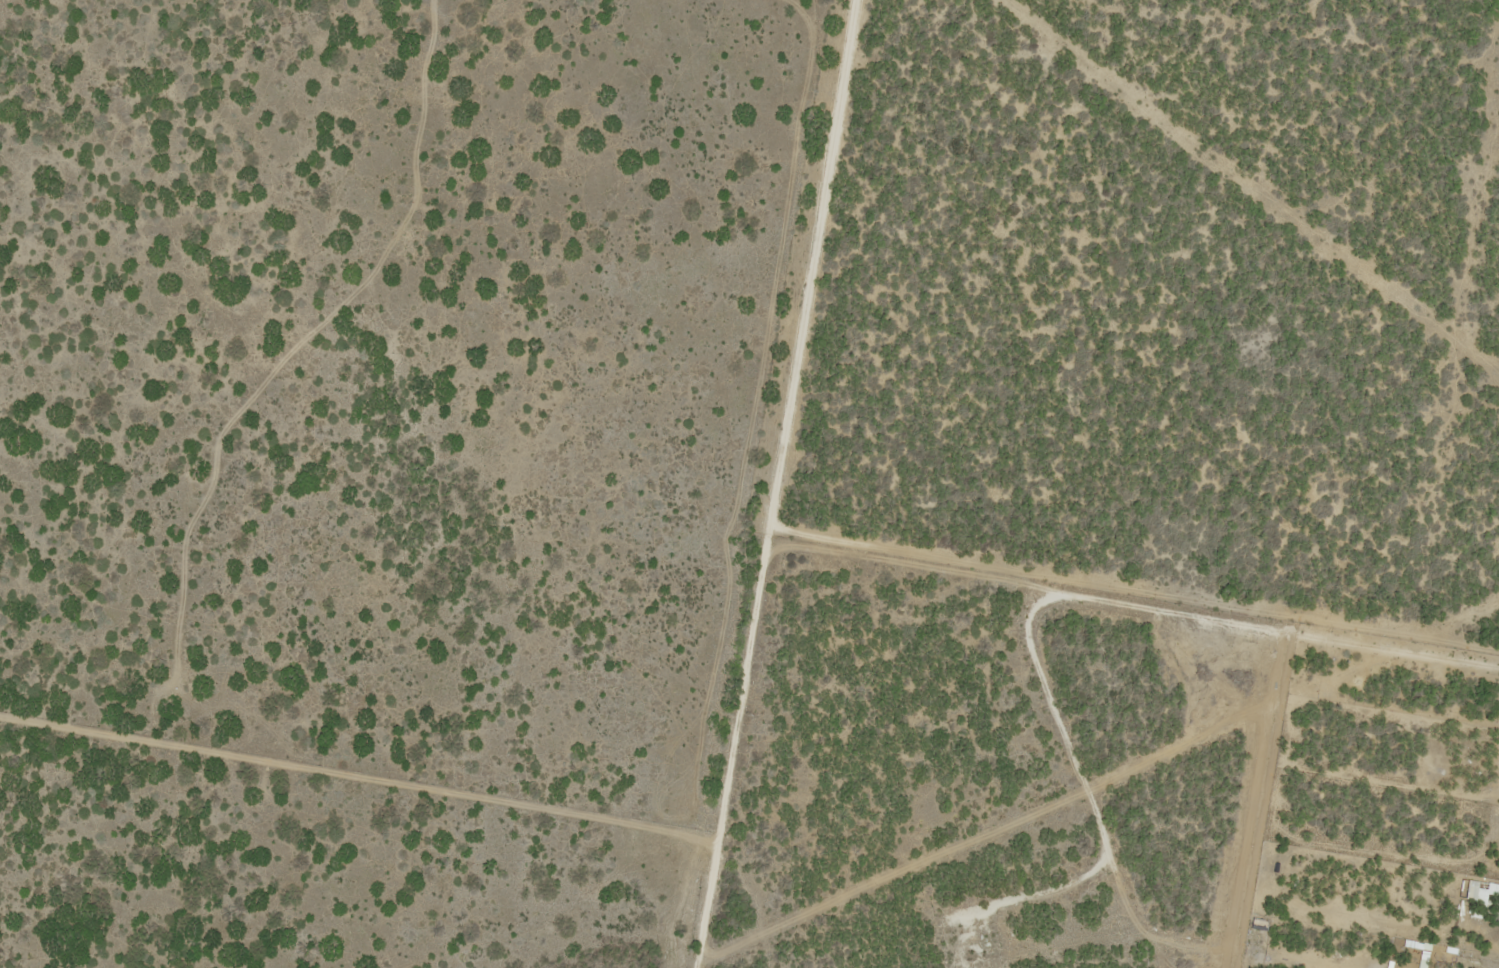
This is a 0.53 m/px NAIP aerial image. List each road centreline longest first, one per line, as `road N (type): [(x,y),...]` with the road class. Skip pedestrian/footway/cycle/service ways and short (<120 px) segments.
road 1 (track): [(861,0),(702,967)]
road 2 (track): [(1010,897),(1104,857),(1024,632),(1045,598),(1061,594),(1498,668)]

